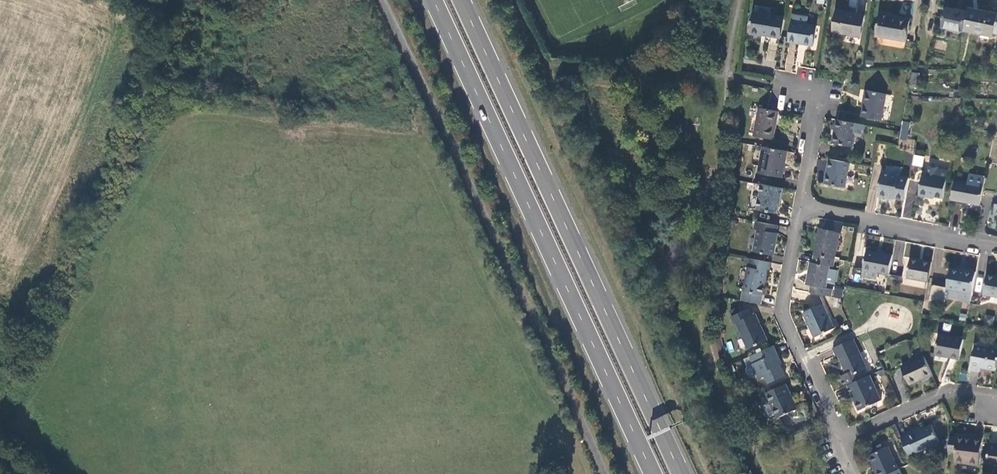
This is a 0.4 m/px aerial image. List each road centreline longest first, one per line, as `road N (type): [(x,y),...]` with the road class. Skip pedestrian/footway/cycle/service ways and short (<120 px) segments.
road 1 (trunk): [(682,473),(460,0)]
road 2 (trunk): [(433,0),(653,473)]
road 3 (residential): [(843,438),(782,308),(802,206)]
road 4 (residential): [(802,206),(996,243)]
road 5 (residential): [(802,206),(818,94),(792,89)]

